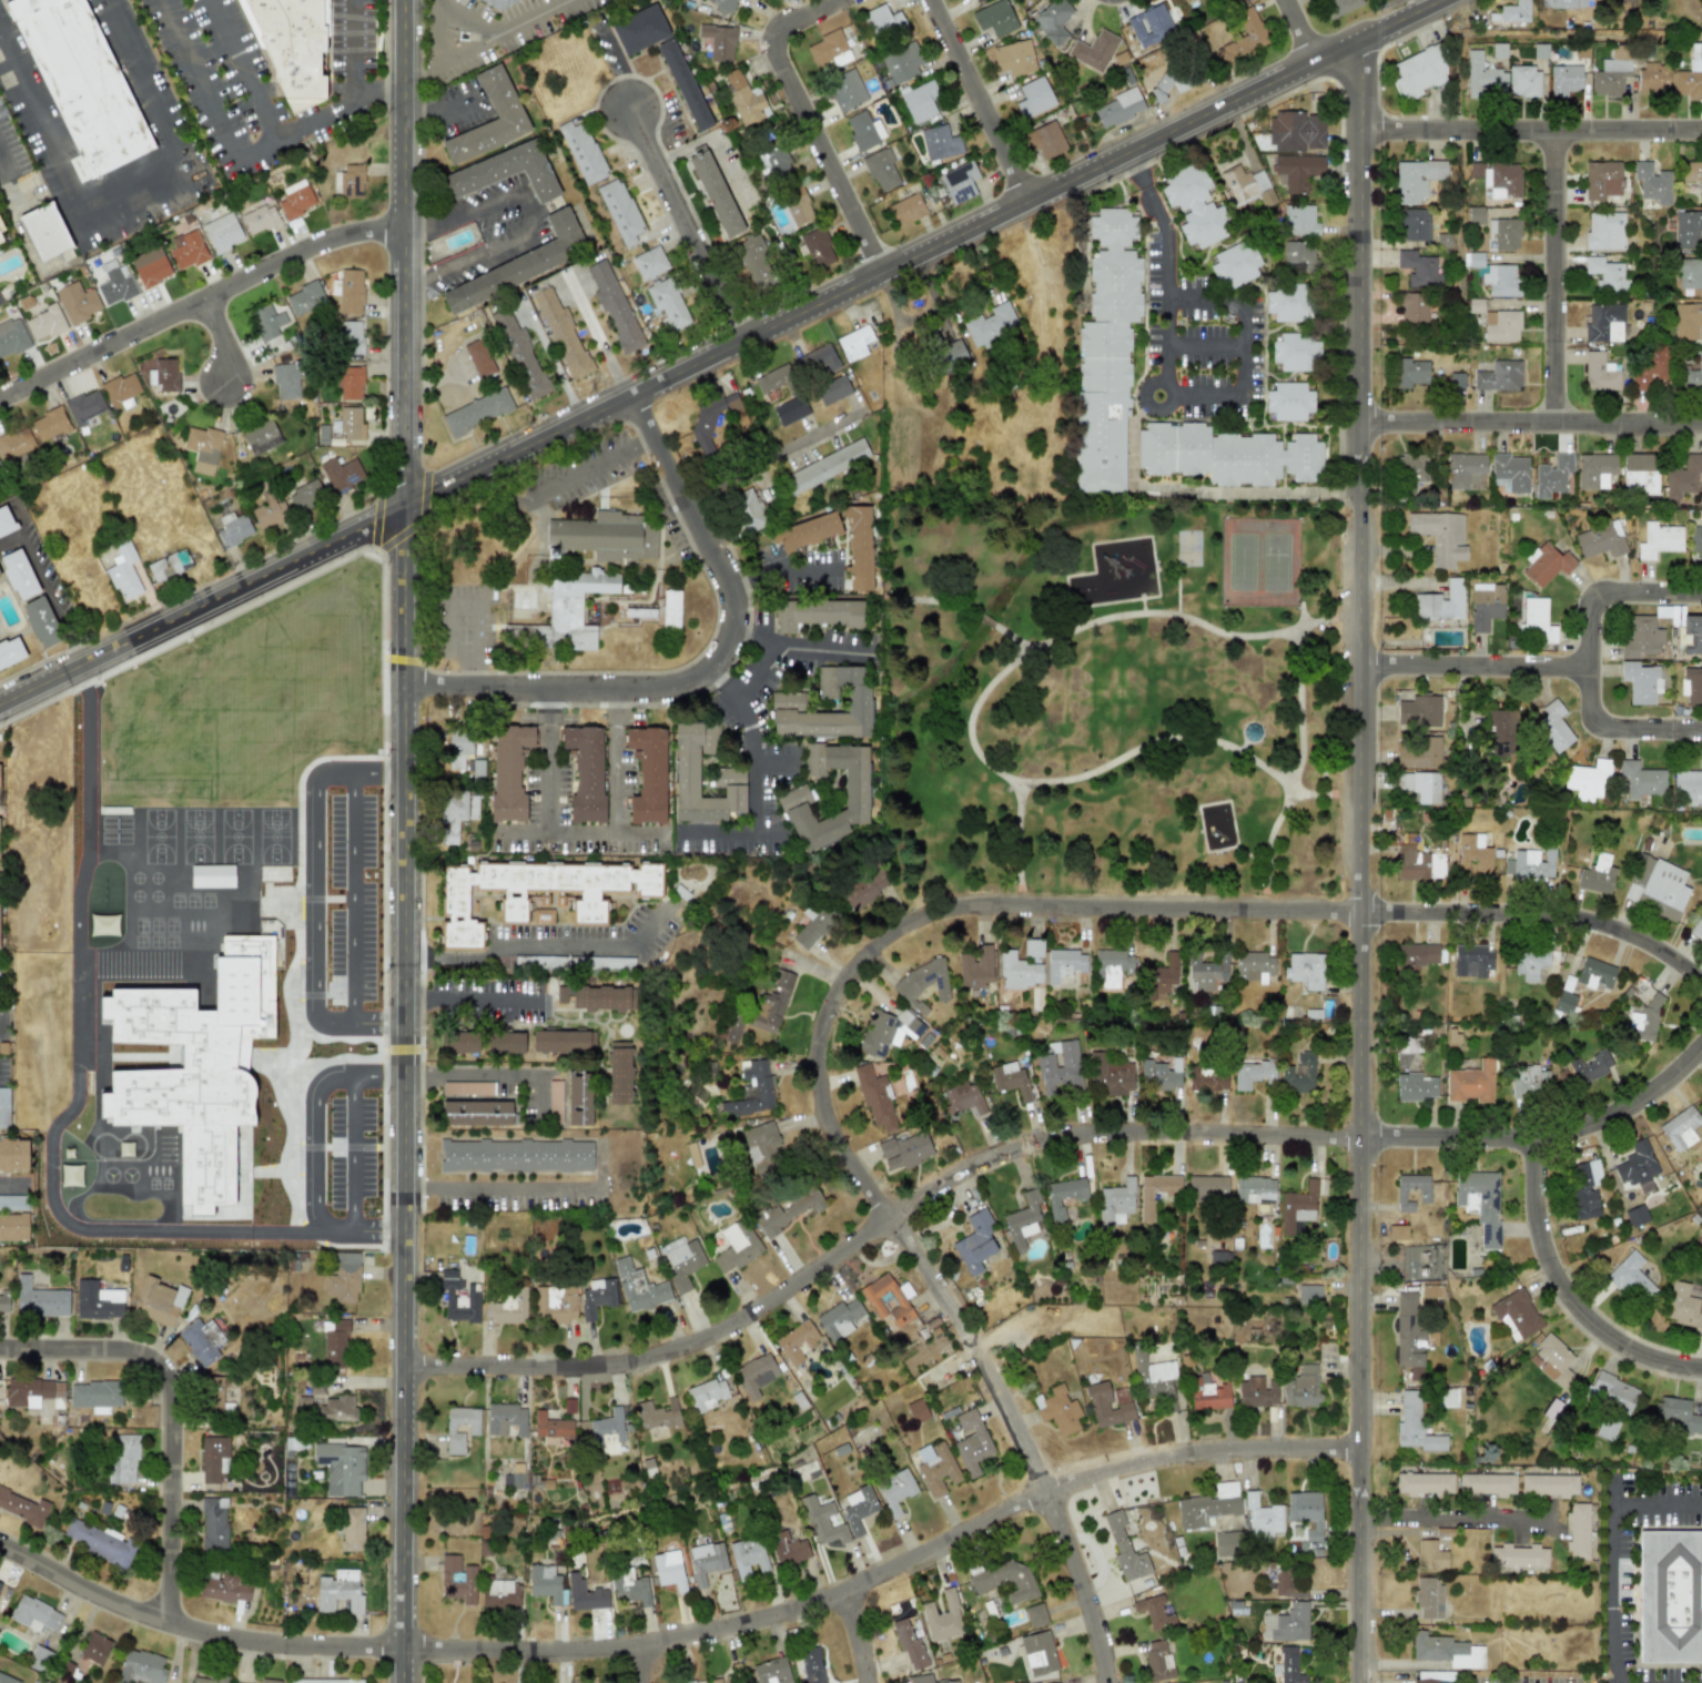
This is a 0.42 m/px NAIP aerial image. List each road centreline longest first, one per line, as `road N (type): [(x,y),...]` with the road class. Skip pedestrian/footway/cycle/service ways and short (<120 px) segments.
road 1 (tertiary): [(1358,1682),(1359,44)]
road 2 (residential): [(0,1553),(121,1613),(226,1646),(321,1656),(620,1656),(817,1614),(1123,1482),(1222,1466),(1358,1463)]
road 3 (residential): [(411,1362),(600,1362),(699,1340),(955,1176),(1046,1138),(1111,1129),(1543,1129),(1622,1105),(1701,1043)]
road 4 (tertiary): [(412,1682),(402,507)]
road 5 (tertiary): [(1454,0),(402,507)]
road 6 (residential): [(879,1204),(830,1132),(817,1067),(822,1024),(840,983),(885,935),(924,915),(967,908),(1360,912)]
road 7 (residential): [(406,685),(662,693),(716,671),(733,641),(733,595),(632,396)]
road 8 (residential): [(1113,1682),(1019,1427),(965,1329),(889,1220)]
road 9 (tertiary): [(402,507),(0,704)]
road 10 (residential): [(0,398),(306,247),(403,227)]
road 11 (residential): [(0,1357),(138,1359),(171,1378),(181,1407),(179,1634)]
road 12 (tertiary): [(403,381),(403,0)]
road 13 (residential): [(1360,912),(1591,924),(1634,939),(1701,981)]
road 14 (residential): [(888,278),(773,40),(849,0)]
road 15 (residential): [(1360,128),(1701,133)]
road 16 (residential): [(1360,418),(1701,419)]
road 17 (residential): [(1701,592),(1602,594),(1591,605),(1589,669),(1589,710),(1598,723),(1701,729)]
road 18 (residential): [(1543,1129),(1538,1218),(1569,1301),(1621,1347),(1701,1369)]
road 19 (residential): [(1551,417),(1552,131)]
road 20 (residential): [(744,338),(629,109)]
road 21 (residential): [(925,0),(1036,205)]
road 22 (residential): [(1359,667),(1589,669)]
road 23 (residential): [(695,515),(852,435)]
road 24 (tertiary): [(402,507),(403,381)]

